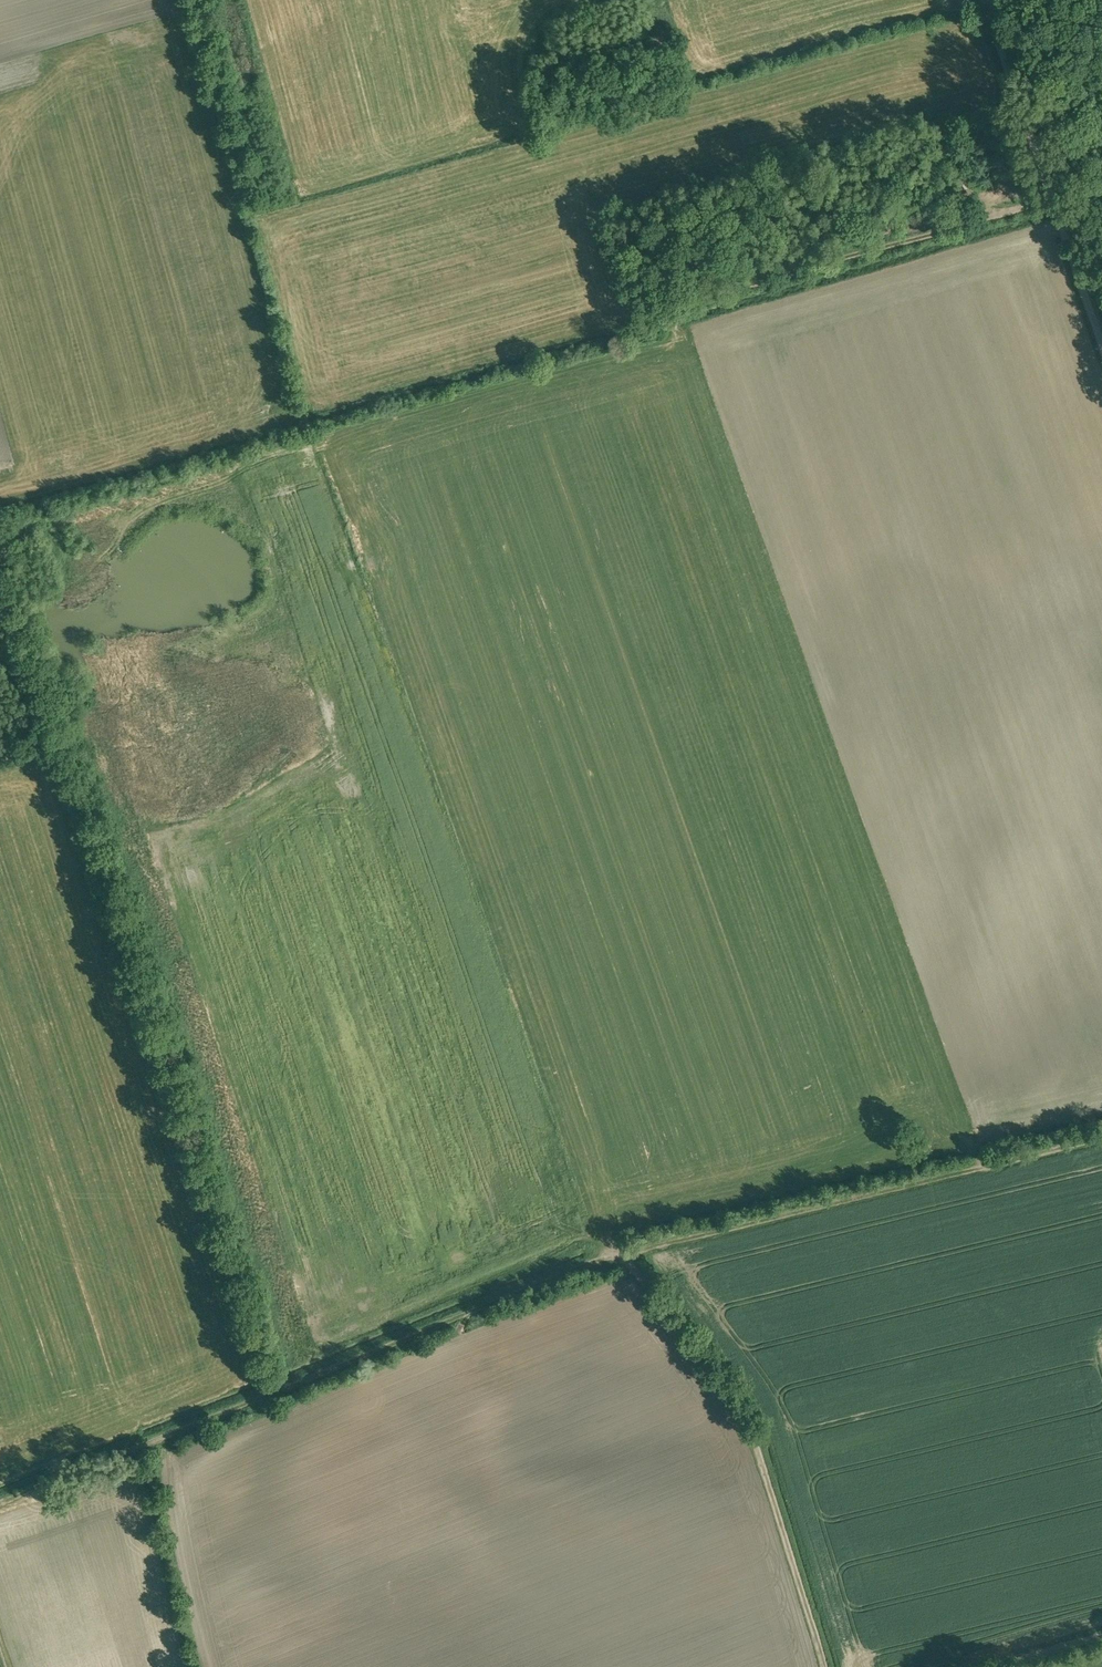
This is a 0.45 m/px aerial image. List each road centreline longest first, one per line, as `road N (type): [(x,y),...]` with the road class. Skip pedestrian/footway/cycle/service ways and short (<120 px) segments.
road 1 (track): [(0,1511),(626,1253),(754,1229),(1101,1136)]
road 2 (track): [(626,1253),(747,1424),(825,1666)]
road 3 (unclassified): [(985,0),(1101,344)]

